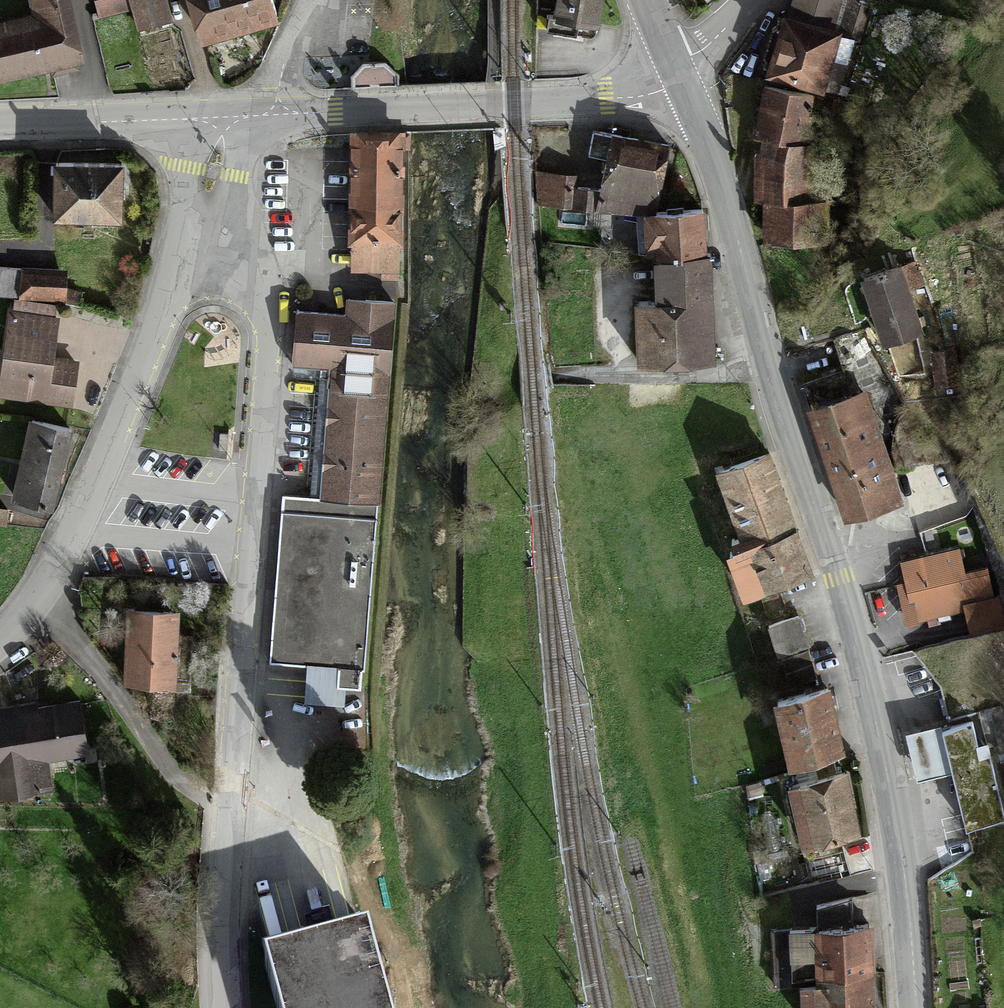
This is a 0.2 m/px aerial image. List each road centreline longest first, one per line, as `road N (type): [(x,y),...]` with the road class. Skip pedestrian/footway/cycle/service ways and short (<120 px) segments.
road 1 (primary): [(913,1007),(908,903),(867,680),(763,355),(732,223),(679,71)]
road 2 (residential): [(227,1007),(233,812),(268,441),(271,324),(243,243),(212,206)]
road 3 (residential): [(212,206),(176,267),(63,558),(33,605),(0,633)]
road 4 (residential): [(220,119),(0,126)]
road 5 (residential): [(491,104),(279,114)]
road 6 (residential): [(491,104),(607,100),(679,71)]

